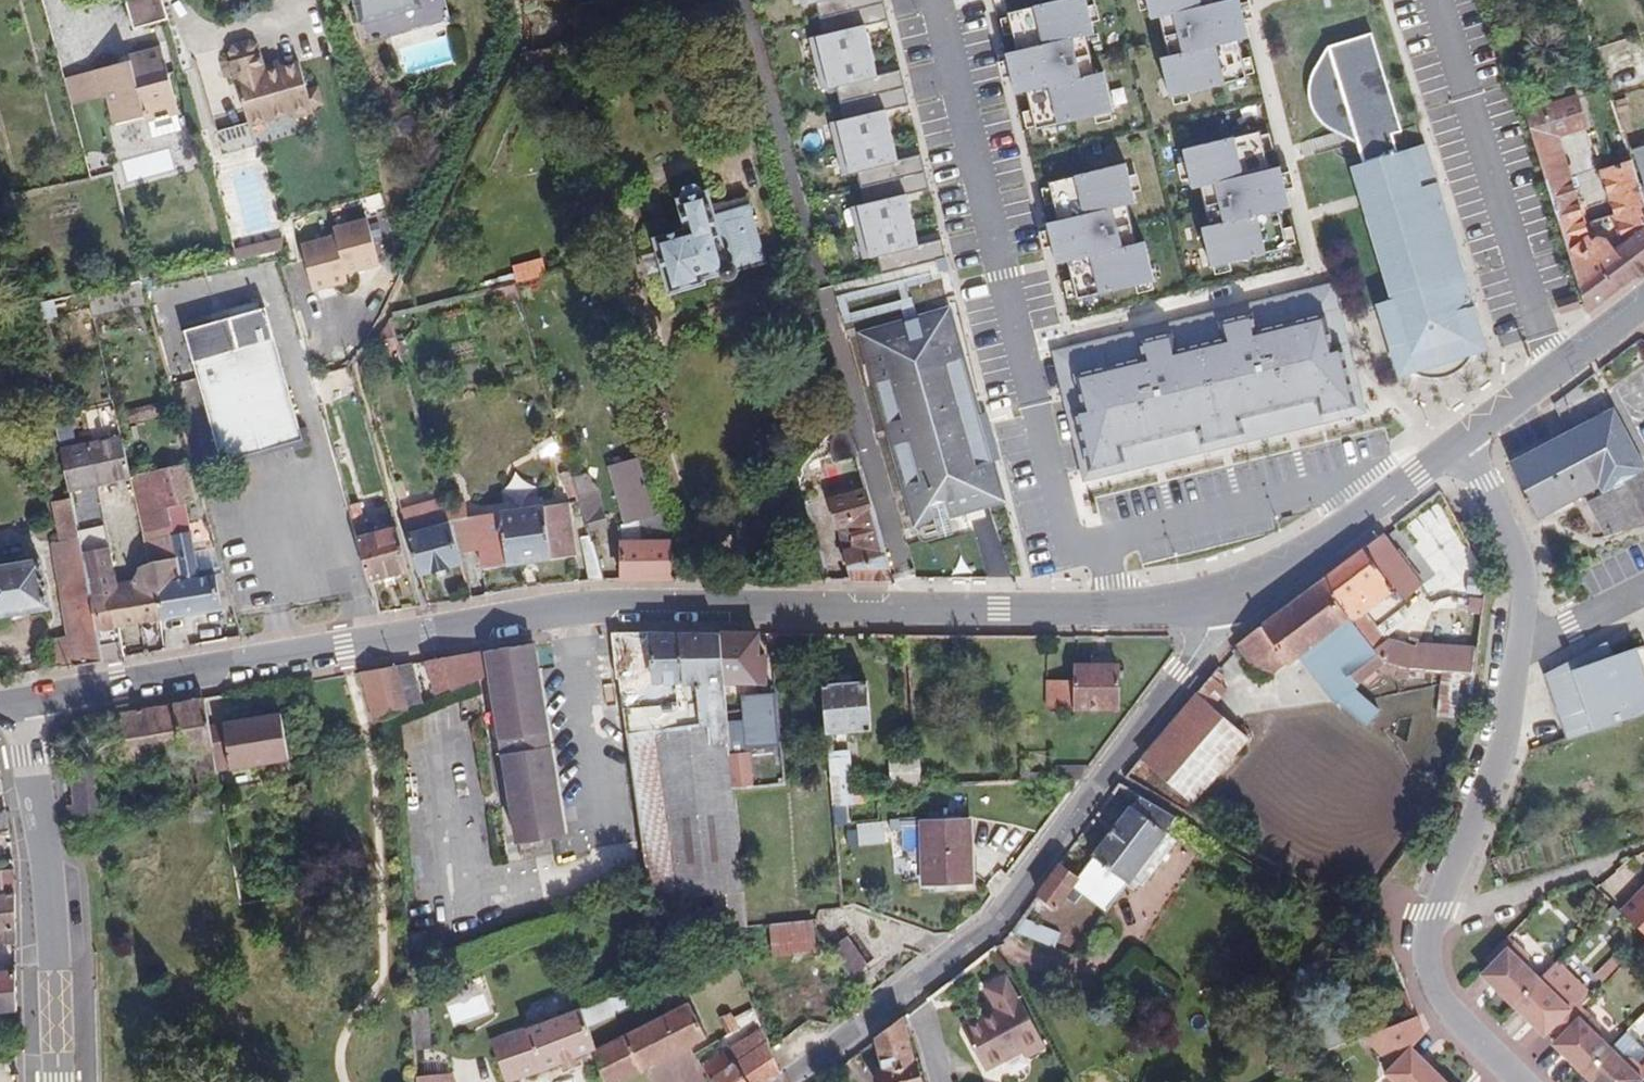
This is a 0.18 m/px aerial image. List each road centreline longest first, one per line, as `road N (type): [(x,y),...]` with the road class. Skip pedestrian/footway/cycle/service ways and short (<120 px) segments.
road 1 (secondary): [(19,703),(431,630),(667,600),(1101,607),(1222,601)]
road 2 (residential): [(1463,442),(1517,541),(1528,584),(1507,733),(1425,947),(1429,979),(1522,1081)]
road 3 (residential): [(784,1081),(996,919),(1110,770)]
road 4 (tertiary): [(56,1081),(48,871),(19,703)]
road 5 (secondary): [(1222,601),(1463,442)]
road 6 (secondary): [(1463,442),(1643,302)]
road 7 (residential): [(1110,770),(1186,672),(1222,601)]

